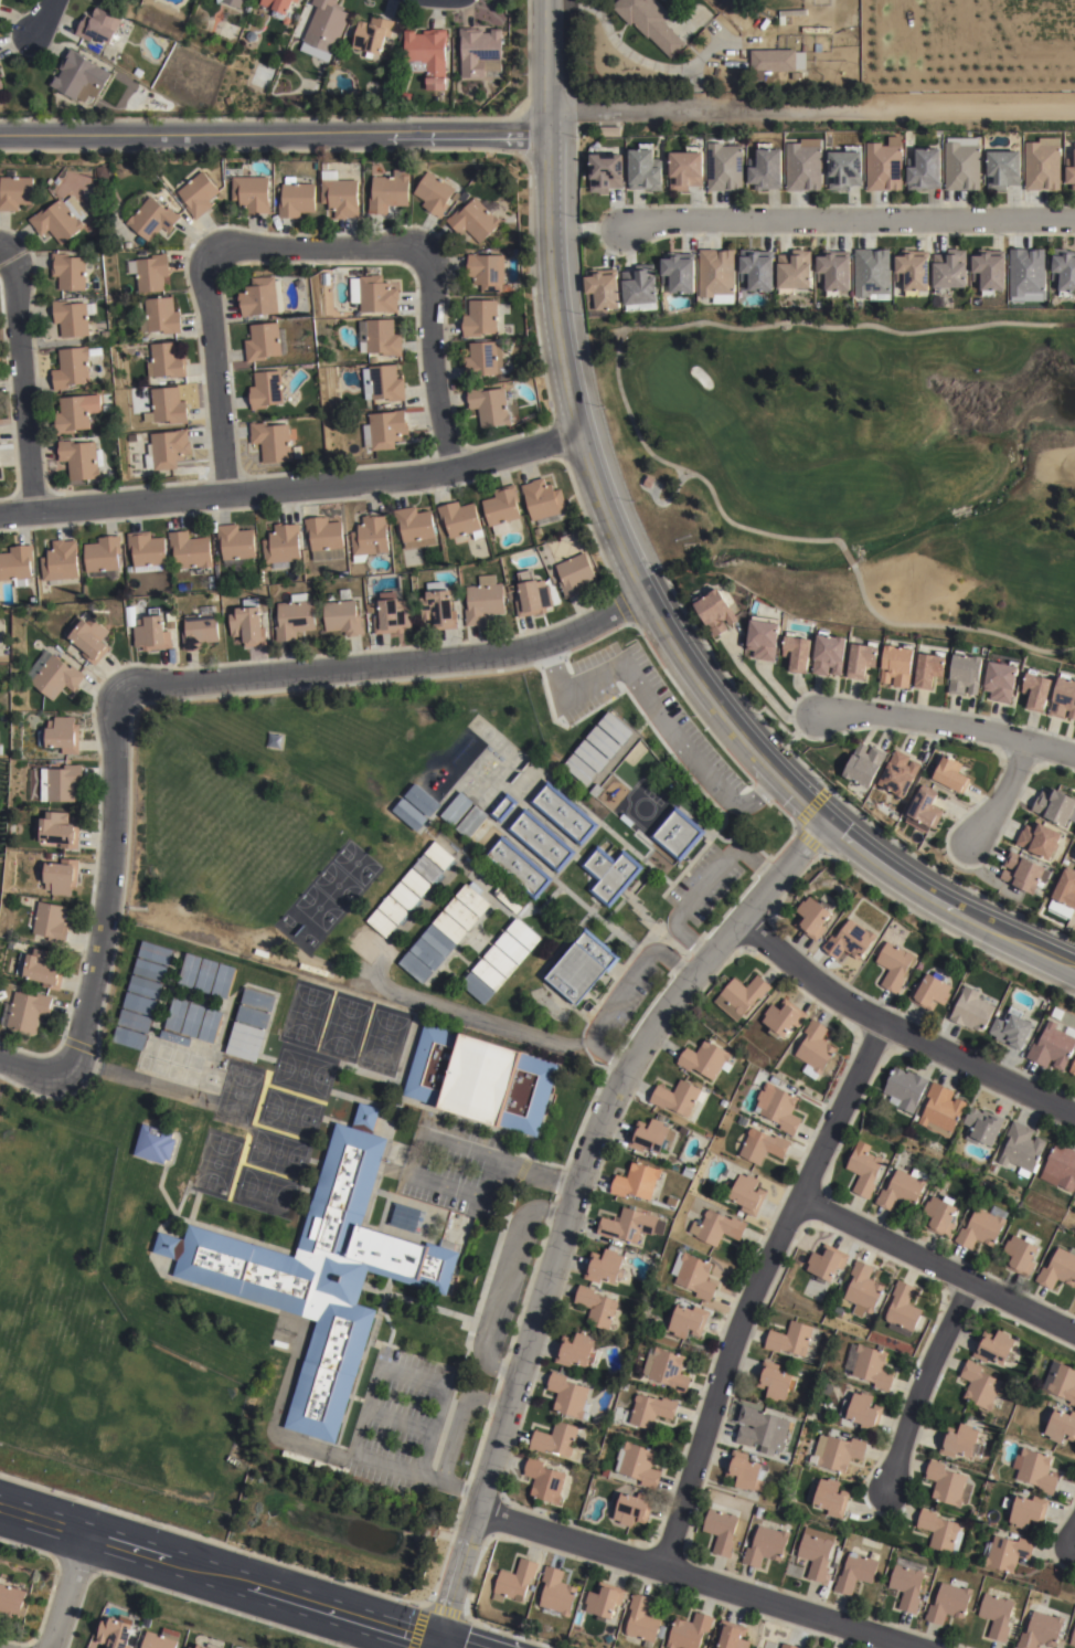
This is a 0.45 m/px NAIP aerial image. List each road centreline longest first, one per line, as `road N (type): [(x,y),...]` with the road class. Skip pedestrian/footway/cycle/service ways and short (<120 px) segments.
road 1 (tertiary): [(550,135),(560,317),(584,435),(678,656),(743,740),(826,818),(912,884),(1074,970)]
road 2 (residential): [(443,1647),(579,1164),(615,1086),(657,1018),(826,818)]
road 3 (residential): [(584,435),(395,480),(0,513)]
road 4 (residential): [(664,1564),(755,1287),(883,1024)]
road 5 (tertiary): [(0,134),(550,135)]
road 6 (residential): [(119,691),(136,683),(477,658),(567,636),(647,595)]
road 7 (residential): [(550,135),(592,106),(1074,103)]
road 8 (primary): [(0,1507),(443,1647)]
road 9 (residential): [(610,235),(1074,222)]
road 10 (residential): [(925,1647),(481,1513)]
road 11 (residential): [(742,920),(817,983),(883,1024),(1074,1118)]
road 12 (residential): [(62,1069),(76,1052),(103,916),(119,691)]
road 13 (residential): [(801,1200),(1074,1333)]
road 14 (residential): [(33,510),(13,266),(1,253)]
road 15 (residential): [(820,714),(919,720),(1074,758)]
road 16 (residential): [(212,260),(206,272),(225,495)]
road 17 (residential): [(970,1282),(886,1487)]
road 18 (residential): [(449,469),(430,335),(432,271),(421,254)]
road 19 (residential): [(421,254),(403,247),(230,250),(212,260)]
road 20 (tertiary): [(548,0),(550,135)]
road 21 (residential): [(86,1532),(49,1647)]

